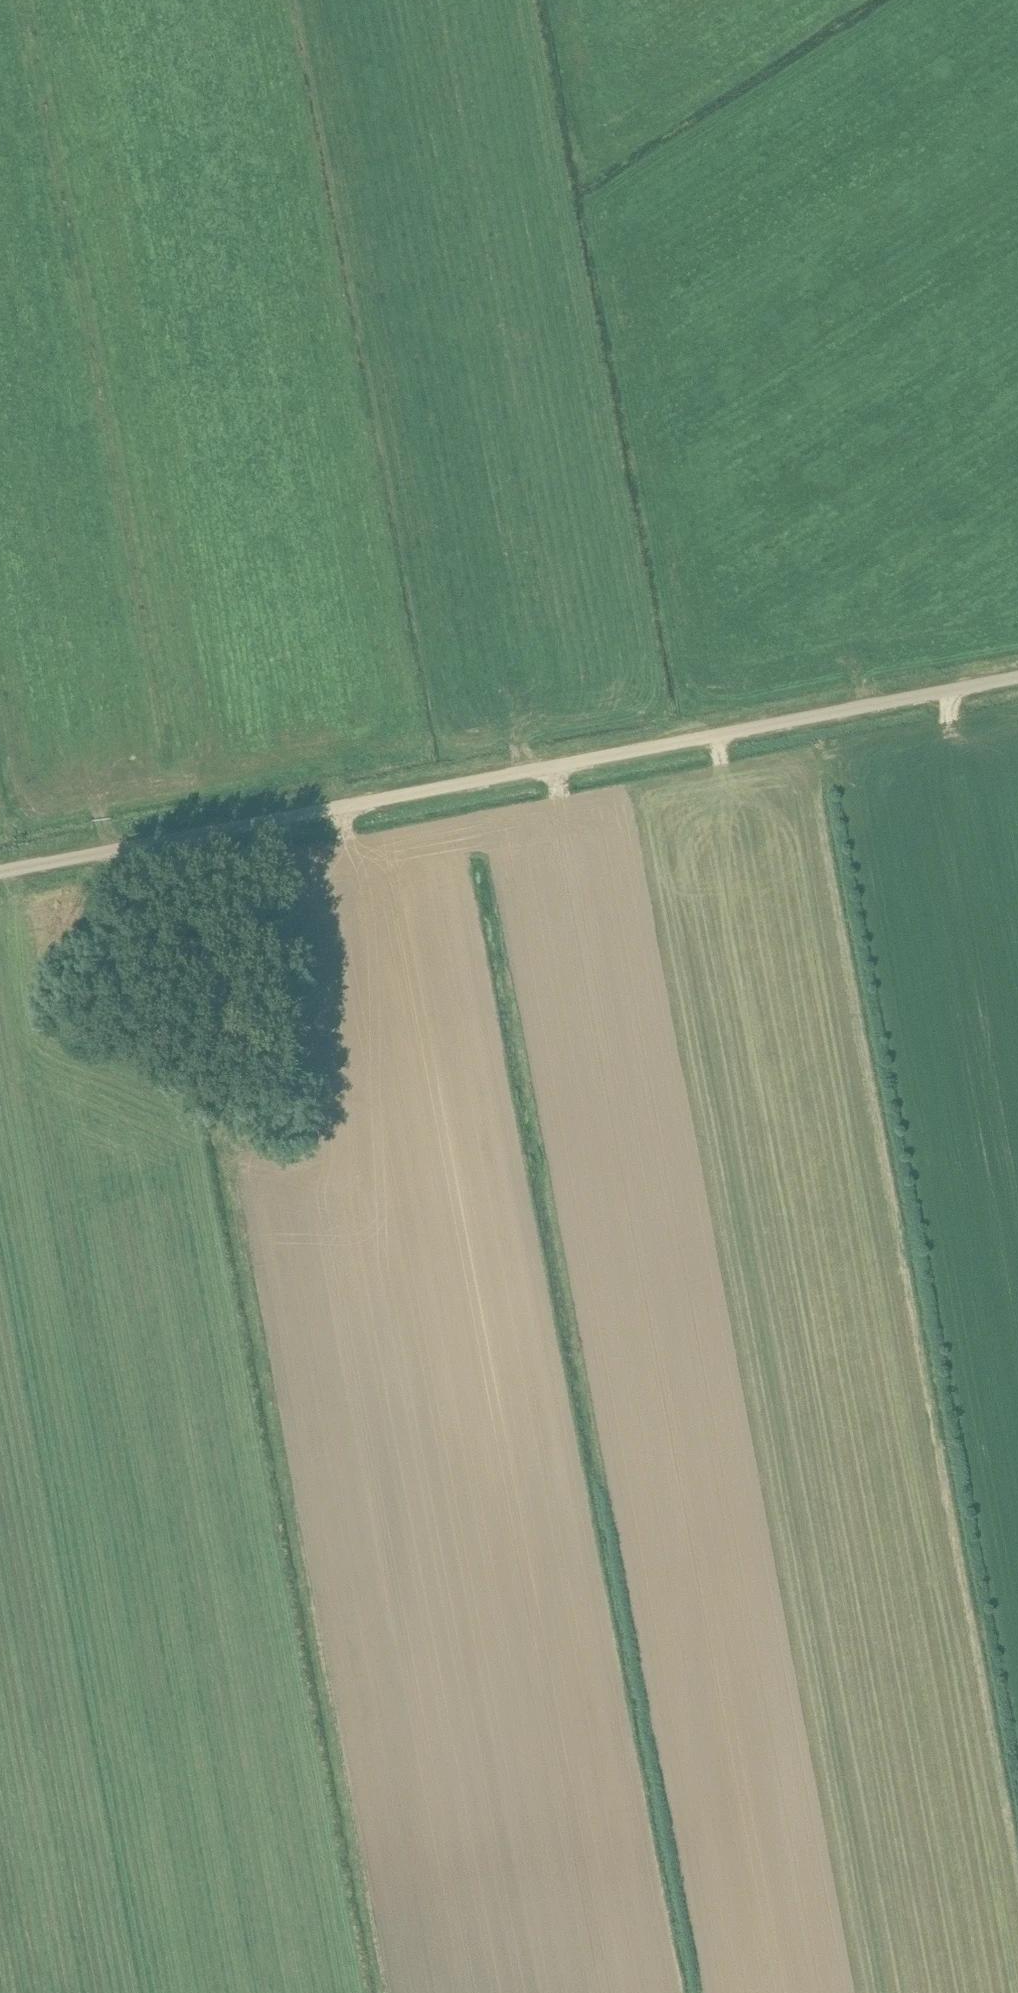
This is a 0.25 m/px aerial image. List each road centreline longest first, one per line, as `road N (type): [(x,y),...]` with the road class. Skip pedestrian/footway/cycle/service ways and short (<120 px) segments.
road 1 (unclassified): [(0,871),(1017,676)]

